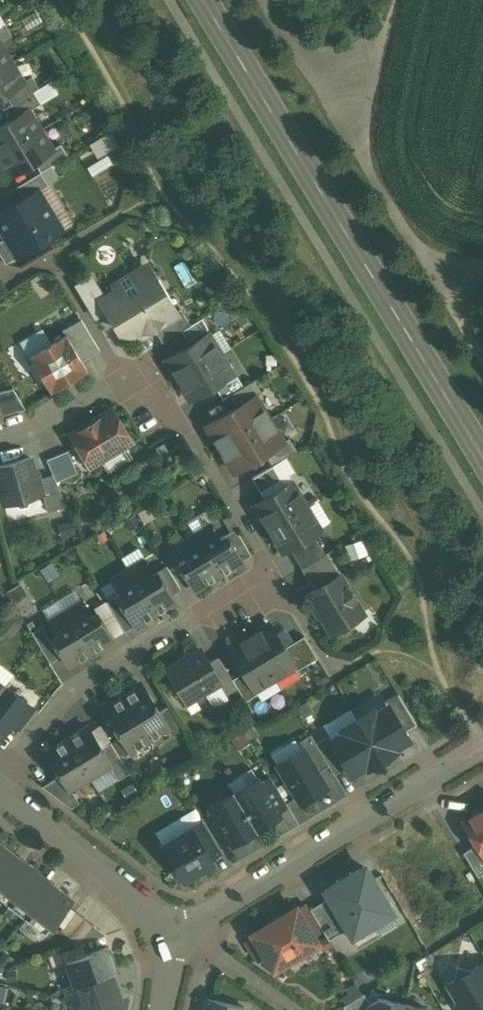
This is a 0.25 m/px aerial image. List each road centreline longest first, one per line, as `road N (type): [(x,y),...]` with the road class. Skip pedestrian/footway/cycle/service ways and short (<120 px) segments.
road 1 (secondary): [(200,0),(482,463)]
road 2 (track): [(263,0),(482,355)]
road 3 (residential): [(0,439),(33,430),(126,378),(183,423),(276,580)]
road 4 (residential): [(181,929),(482,743)]
road 5 (residential): [(0,778),(67,690),(276,580)]
road 6 (residential): [(0,791),(181,929)]
road 7 (residential): [(181,929),(290,1009)]

